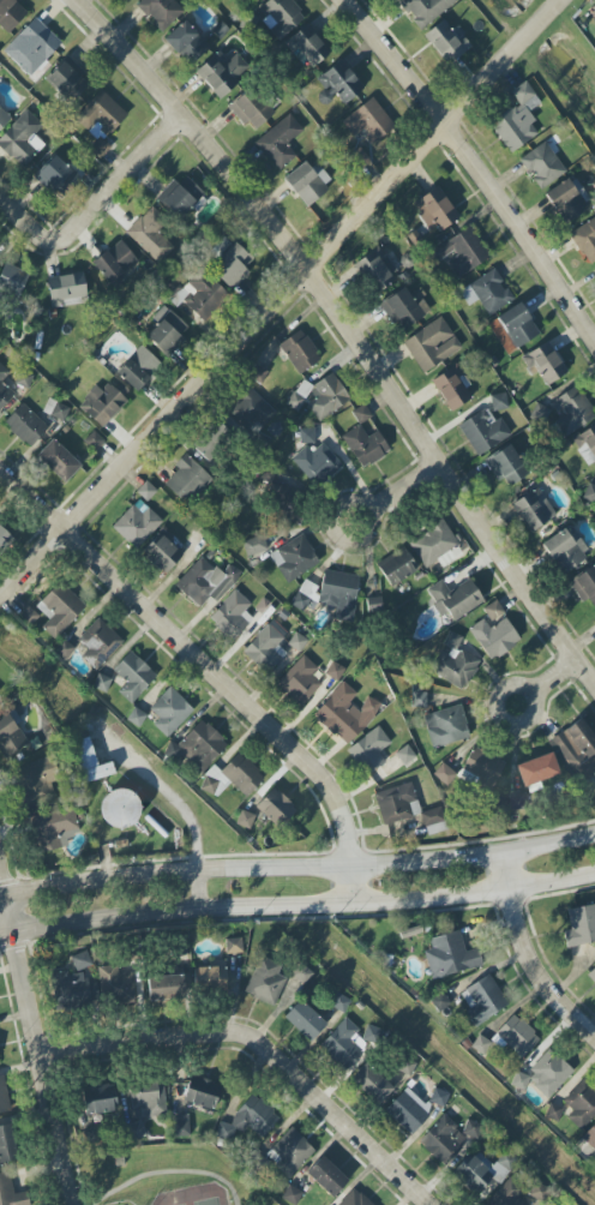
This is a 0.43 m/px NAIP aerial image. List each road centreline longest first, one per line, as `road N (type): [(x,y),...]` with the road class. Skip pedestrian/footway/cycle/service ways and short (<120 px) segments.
road 1 (residential): [(67,0),(182,114),(307,269),(594,683)]
road 2 (residential): [(0,600),(562,0)]
road 3 (secondary): [(0,936),(594,873)]
road 4 (secondary): [(594,834),(0,896)]
road 5 (residential): [(0,466),(324,779),(341,814),(355,901)]
road 6 (residential): [(42,1055),(246,1037),(427,1204)]
road 7 (residential): [(340,0),(446,124),(594,327)]
road 8 (residential): [(0,881),(75,1204)]
road 9 (residential): [(0,200),(31,229),(60,238),(182,114)]
road 10 (residential): [(503,850),(535,973),(594,1035)]
road 11 (residential): [(336,538),(332,524),(343,509),(356,506),(371,518),(365,541),(336,538)]
road 12 (residential): [(495,711),(505,688),(519,687),(533,700),(522,724),(503,723),(495,711)]

